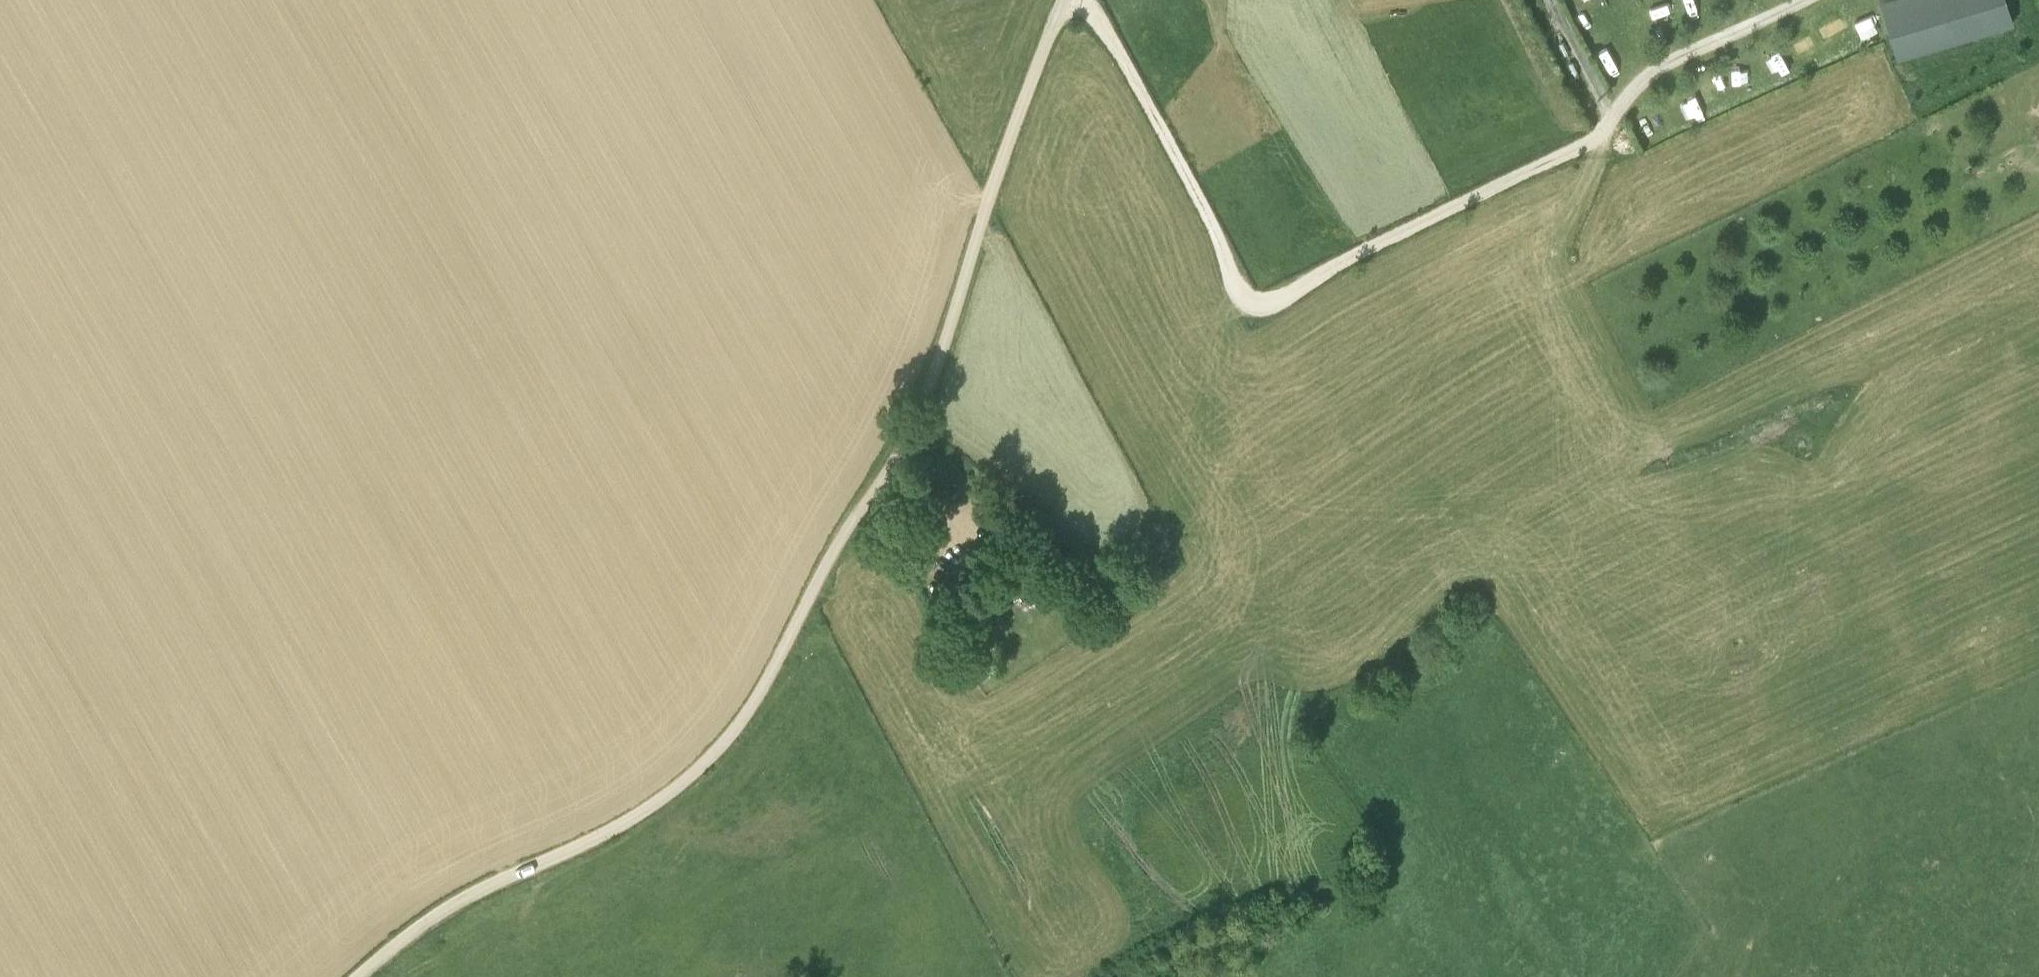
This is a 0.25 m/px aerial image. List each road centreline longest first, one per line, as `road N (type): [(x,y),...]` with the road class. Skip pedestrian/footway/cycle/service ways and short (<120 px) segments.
road 1 (unclassified): [(356,976),(441,910),(642,810),(690,775),(744,716),(924,399),(1063,0)]
road 2 (track): [(1082,0),(1209,215),(1237,287),(1262,305),(1600,136),(1623,96),(1661,67),(1802,0)]

